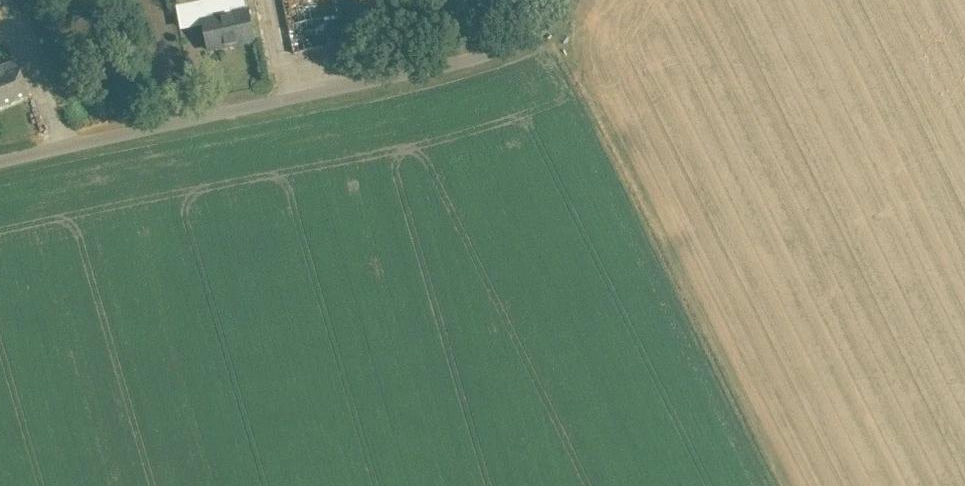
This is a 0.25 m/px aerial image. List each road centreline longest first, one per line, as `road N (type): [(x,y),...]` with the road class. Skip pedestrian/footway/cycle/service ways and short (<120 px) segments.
road 1 (unclassified): [(0,157),(488,50),(540,0)]

